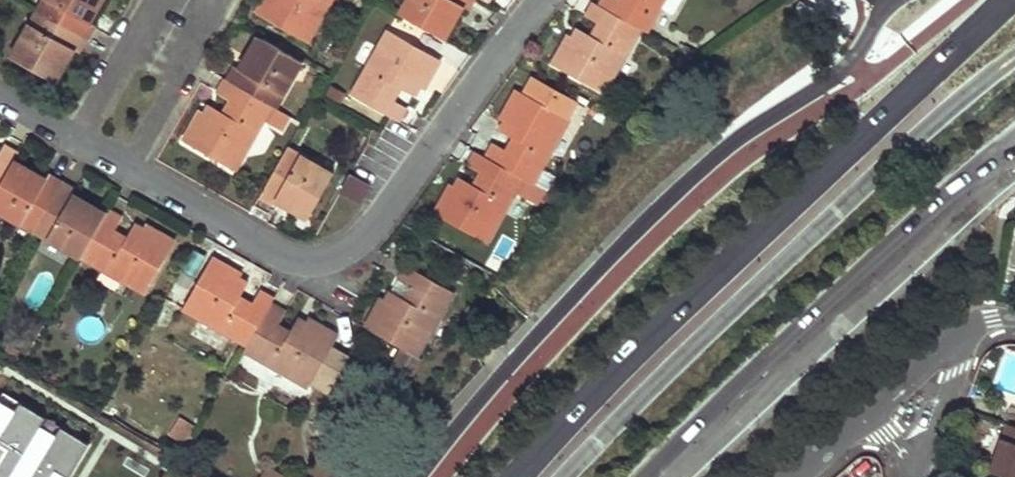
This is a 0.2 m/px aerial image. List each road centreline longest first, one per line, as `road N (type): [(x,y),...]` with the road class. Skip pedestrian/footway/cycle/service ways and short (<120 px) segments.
road 1 (residential): [(0,88),(282,255),(321,260),(360,245),(542,0)]
road 2 (secondary): [(1003,0),(664,314),(519,476)]
road 3 (unclassified): [(418,476),(613,253),(720,154),(851,58),(894,0)]
road 4 (secondary): [(675,476),(1014,174)]
road 5 (residential): [(913,476),(958,370),(950,344)]

